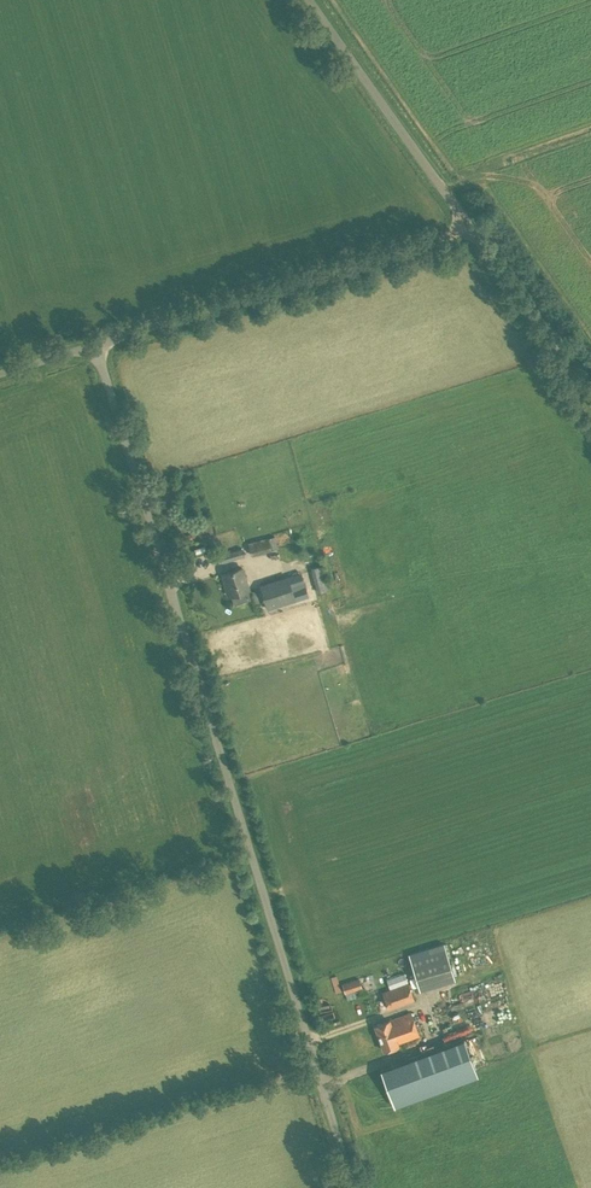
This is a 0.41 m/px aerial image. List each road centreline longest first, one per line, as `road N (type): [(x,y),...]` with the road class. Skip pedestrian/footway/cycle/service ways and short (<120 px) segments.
road 1 (unclassified): [(353,1187),(94,344)]
road 2 (unclassified): [(94,344),(469,228)]
road 3 (unclassified): [(469,228),(313,0)]
road 4 (unclassified): [(590,393),(469,228)]

